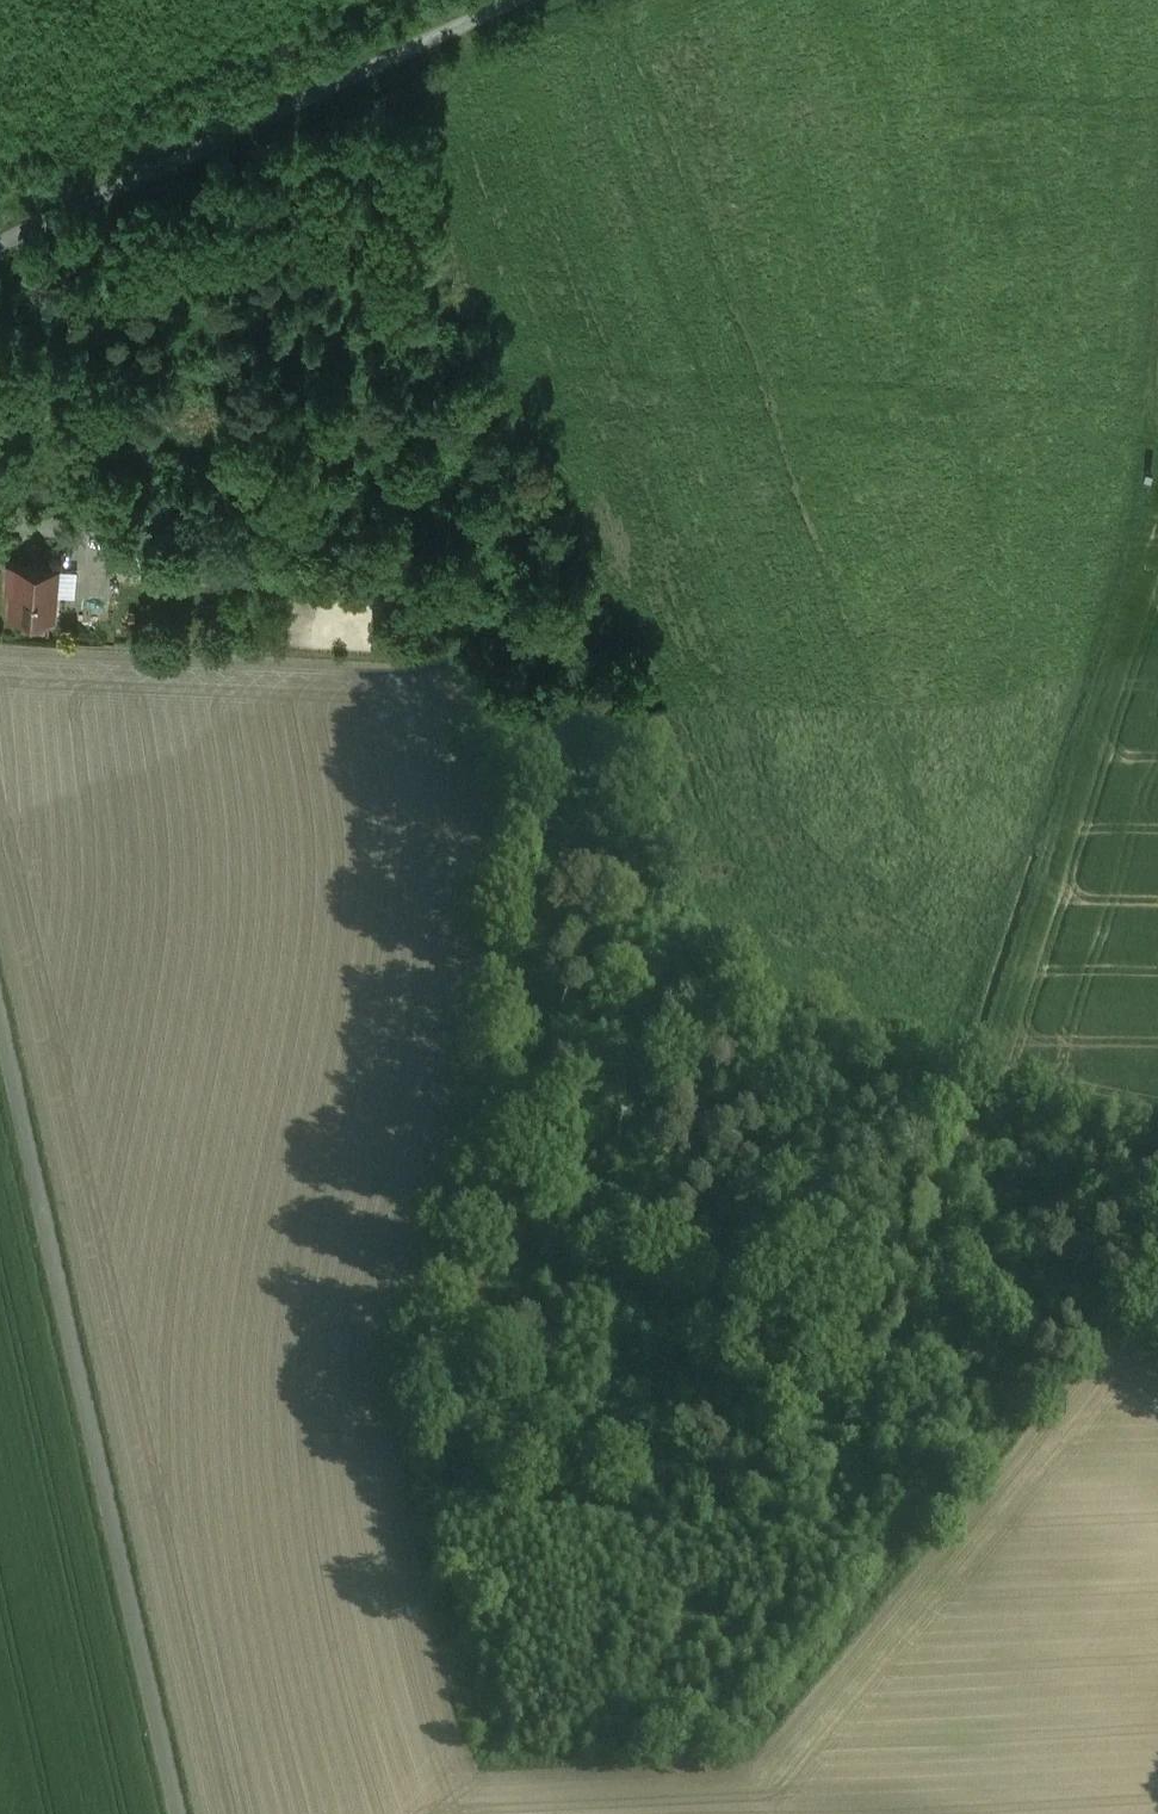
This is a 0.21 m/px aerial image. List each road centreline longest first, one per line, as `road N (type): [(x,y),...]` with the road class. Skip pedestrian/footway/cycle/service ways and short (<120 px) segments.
road 1 (unclassified): [(0,1031),(171,1813)]
road 2 (track): [(514,0),(0,241)]

